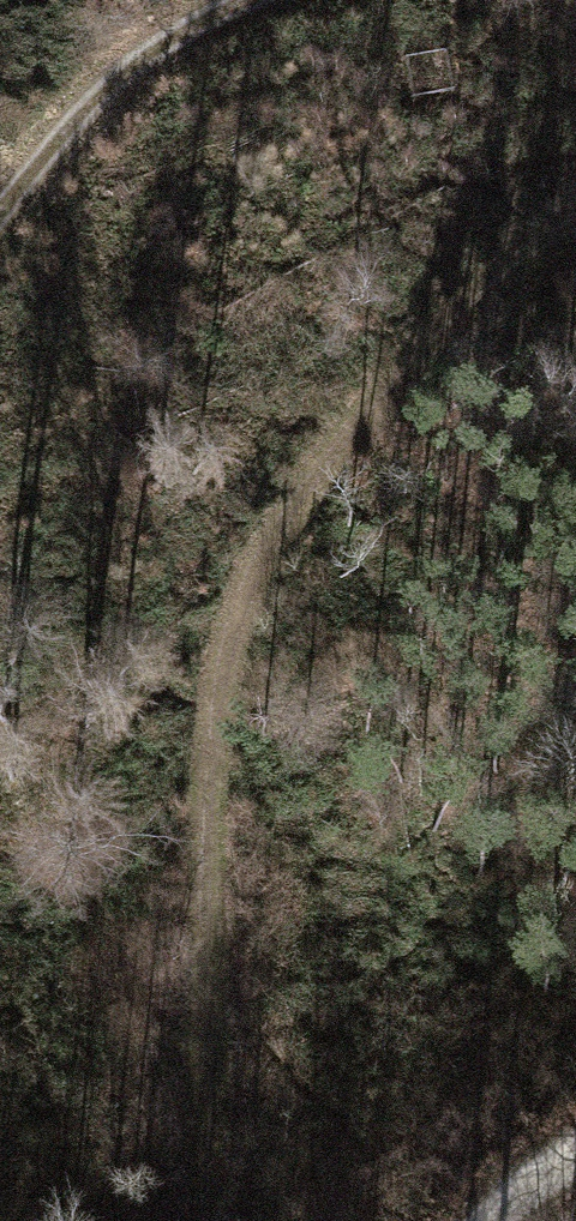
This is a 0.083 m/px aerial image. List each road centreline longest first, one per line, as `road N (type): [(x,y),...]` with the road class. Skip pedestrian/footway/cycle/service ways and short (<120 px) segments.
road 1 (track): [(575,227),(490,295),(284,533),(244,625),(222,810),(201,1220)]
road 2 (track): [(0,222),(216,12),(259,0)]

